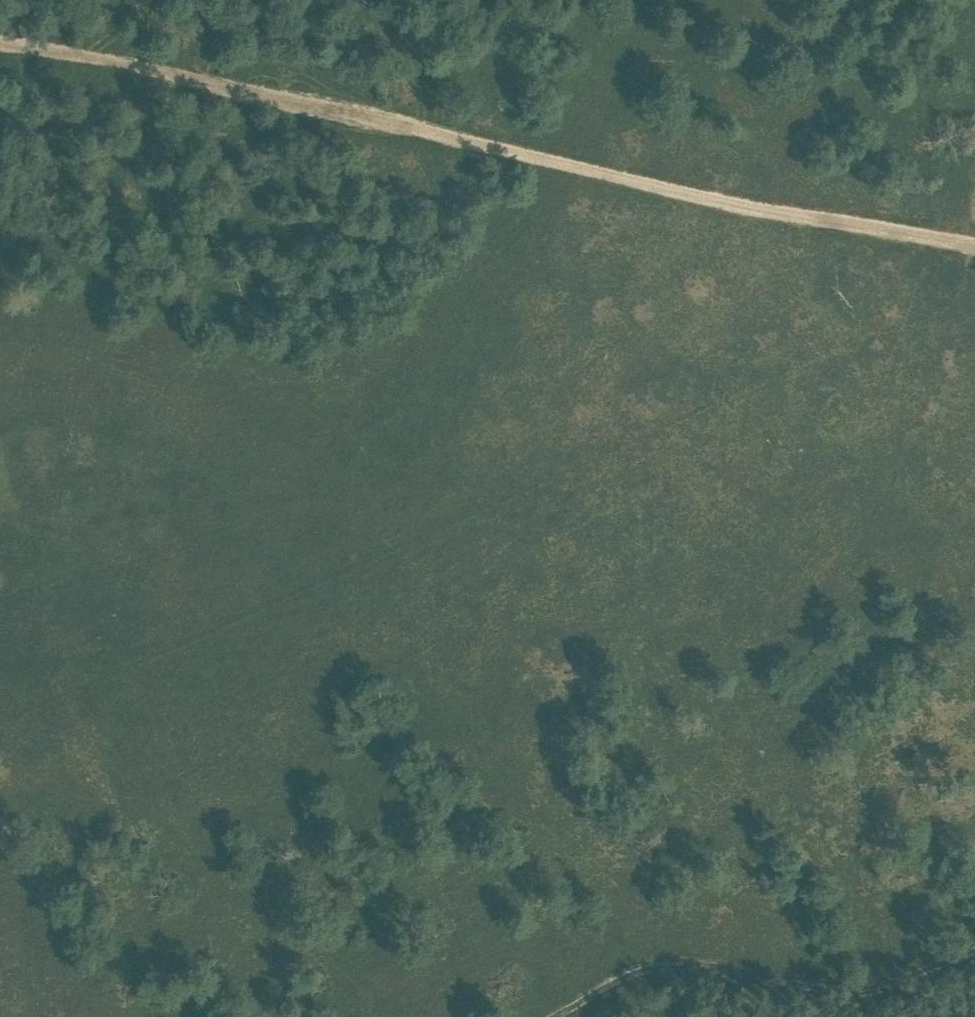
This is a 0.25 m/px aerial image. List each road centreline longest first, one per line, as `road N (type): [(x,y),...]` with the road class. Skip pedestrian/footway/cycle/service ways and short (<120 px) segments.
road 1 (track): [(0,40),(737,204),(974,247)]
road 2 (track): [(553,1016),(621,981),(673,969),(874,990),(974,952)]

